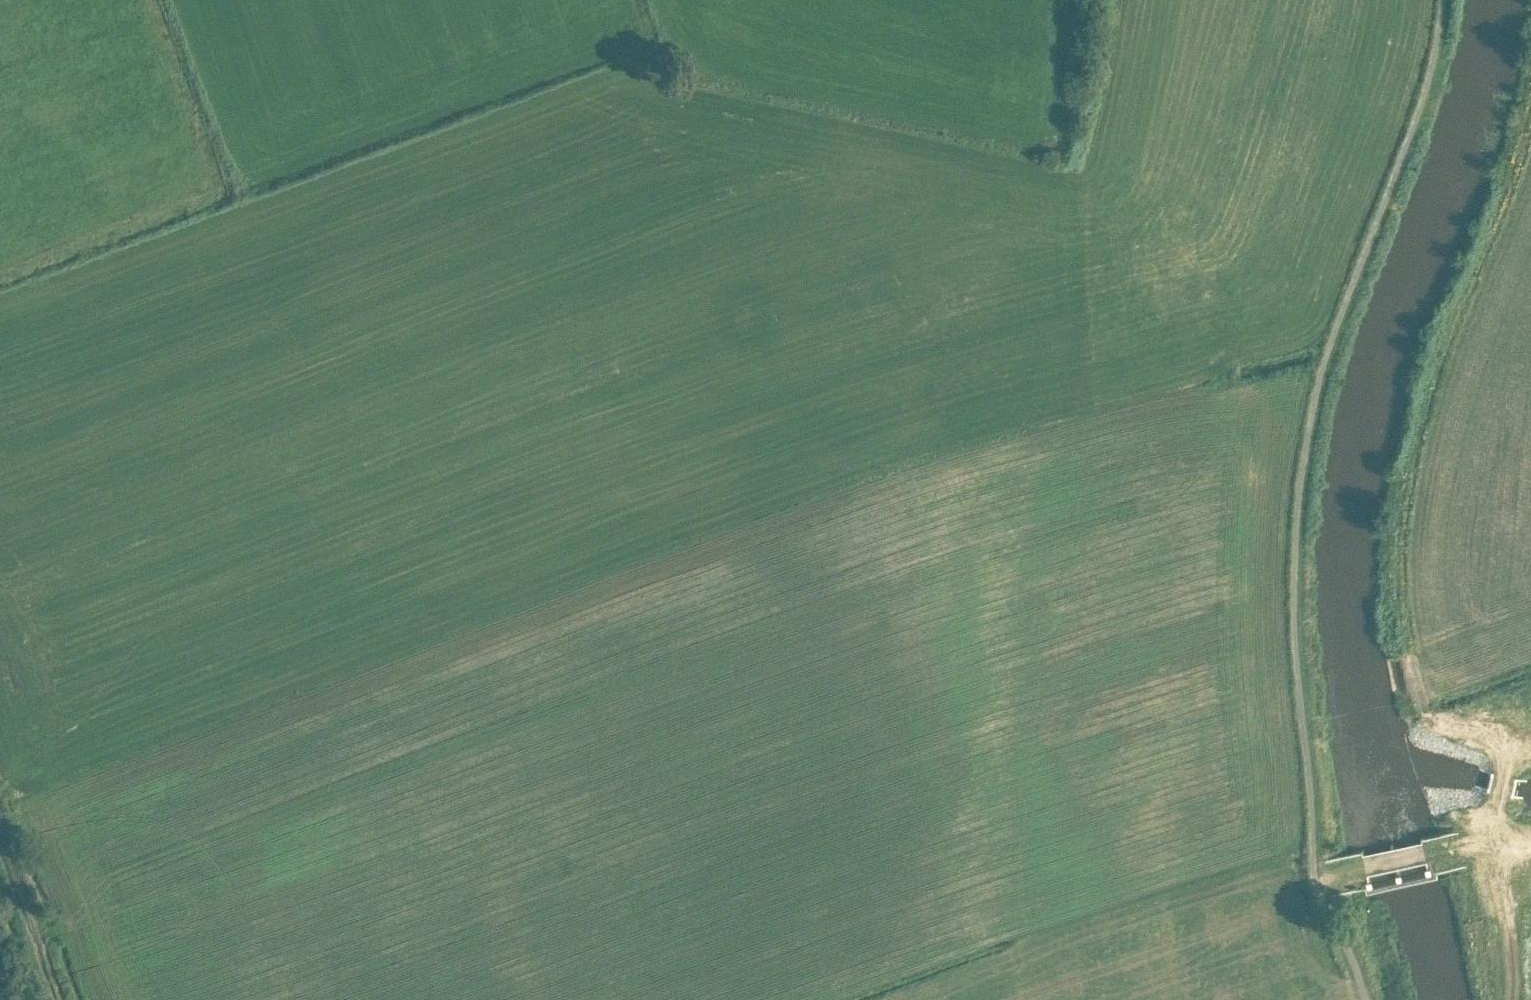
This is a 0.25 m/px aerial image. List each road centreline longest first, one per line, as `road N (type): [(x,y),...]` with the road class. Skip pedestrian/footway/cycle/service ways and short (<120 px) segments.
road 1 (track): [(0,825),(63,999)]

